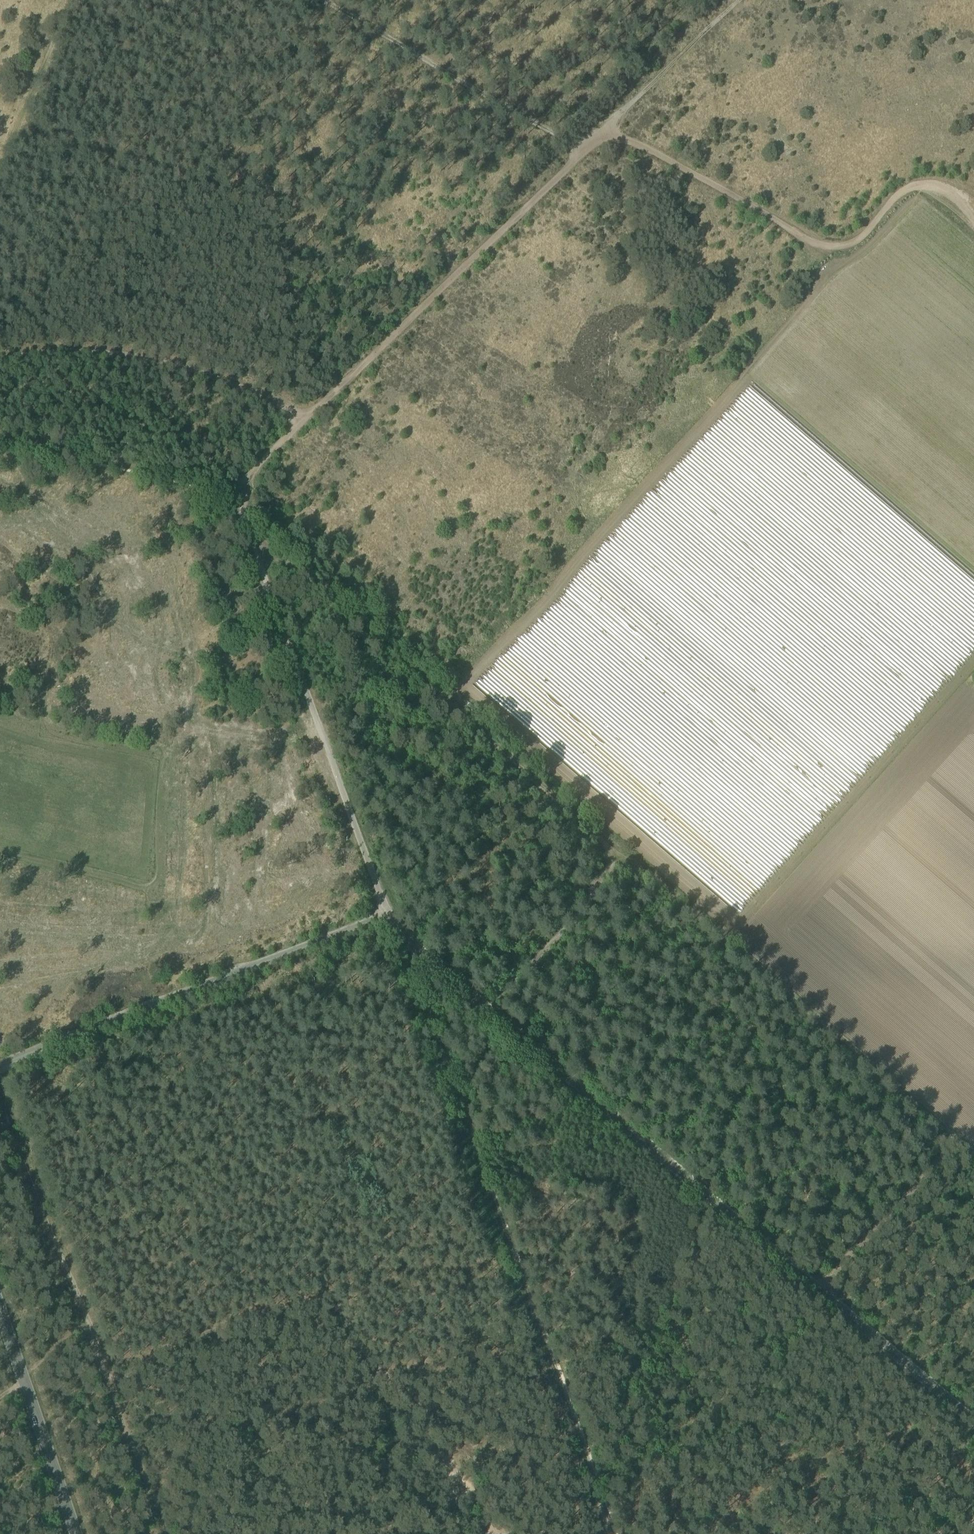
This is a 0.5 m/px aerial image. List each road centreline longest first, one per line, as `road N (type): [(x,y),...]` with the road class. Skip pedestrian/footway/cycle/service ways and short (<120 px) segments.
road 1 (unclassified): [(973,1422),(388,917)]
road 2 (track): [(412,943),(410,968),(610,1533)]
road 3 (track): [(448,701),(853,249)]
road 4 (track): [(625,856),(973,1156)]
road 5 (track): [(13,1121),(164,1533)]
road 6 (unclassified): [(388,917),(242,510)]
road 7 (unclassified): [(0,1063),(388,917)]
road 8 (track): [(583,153),(302,422)]
road 9 (track): [(302,422),(225,379),(167,362),(70,350),(0,355)]
road 10 (track): [(853,249),(822,243),(614,136),(583,153)]
road 11 (track): [(583,153),(324,0)]
road 12 (track): [(250,533),(448,701)]
road 13 (track): [(448,701),(625,856)]
road 14 (unclassified): [(0,1310),(75,1533)]
road 15 (track): [(625,856),(493,1012)]
road 16 (track): [(953,1138),(817,1287)]
road 17 (track): [(63,0),(0,144)]
road 18 (track): [(973,217),(943,195),(915,191),(853,249)]

